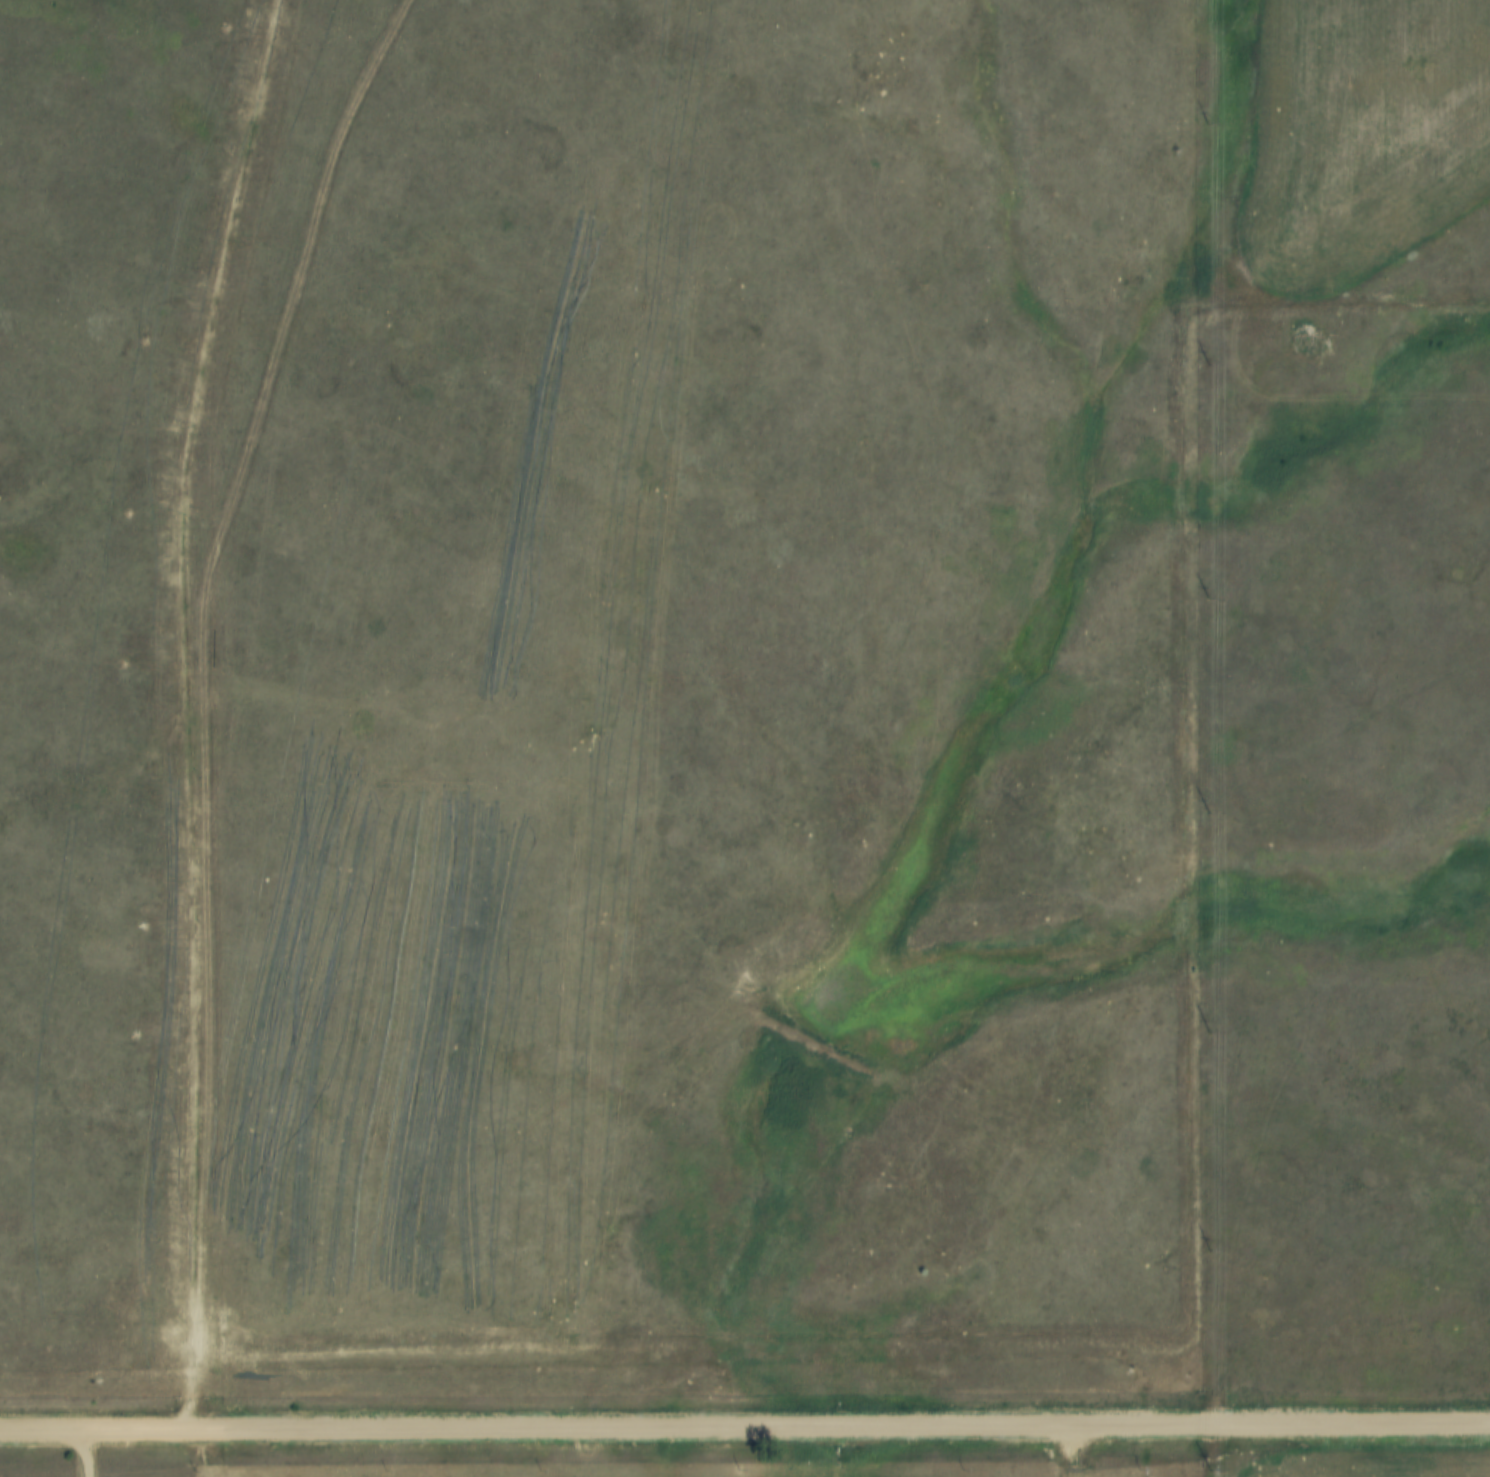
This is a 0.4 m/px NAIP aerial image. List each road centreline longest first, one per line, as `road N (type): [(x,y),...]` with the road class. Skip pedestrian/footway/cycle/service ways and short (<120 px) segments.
road 1 (residential): [(1489,1426),(0,1431)]

